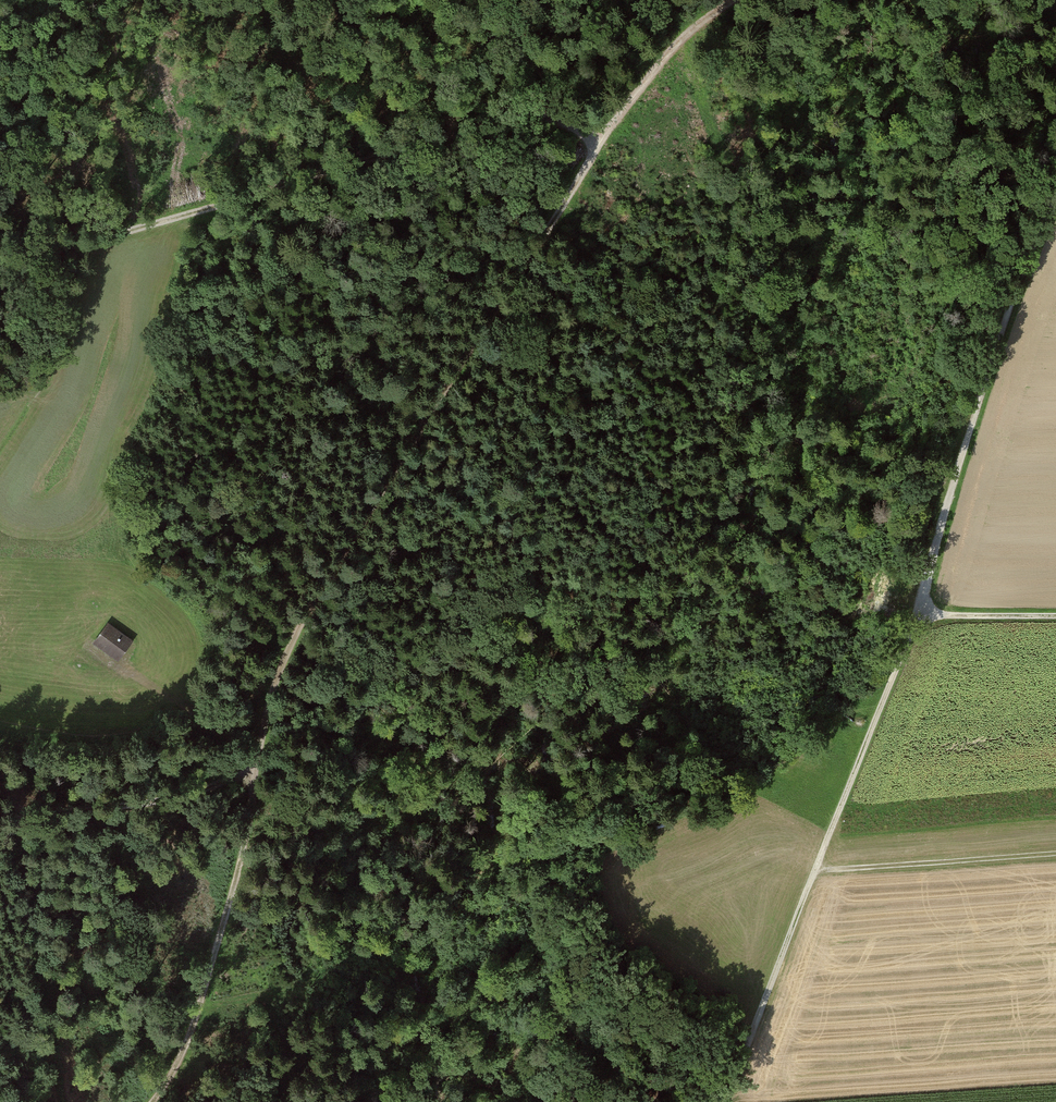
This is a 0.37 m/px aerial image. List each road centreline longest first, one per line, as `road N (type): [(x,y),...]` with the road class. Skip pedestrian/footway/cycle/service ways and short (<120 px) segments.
road 1 (track): [(153,1101),(193,1022),(266,715),(294,638),(590,154)]
road 2 (track): [(727,1101),(914,615),(1024,264),(1055,190)]
road 3 (track): [(594,131),(551,117),(502,119),(0,265)]
road 4 (track): [(0,818),(202,787),(258,762)]
road 5 (track): [(815,871),(1055,852)]
road 6 (track): [(594,131),(732,0)]
road 7 (track): [(1055,615),(914,615)]

